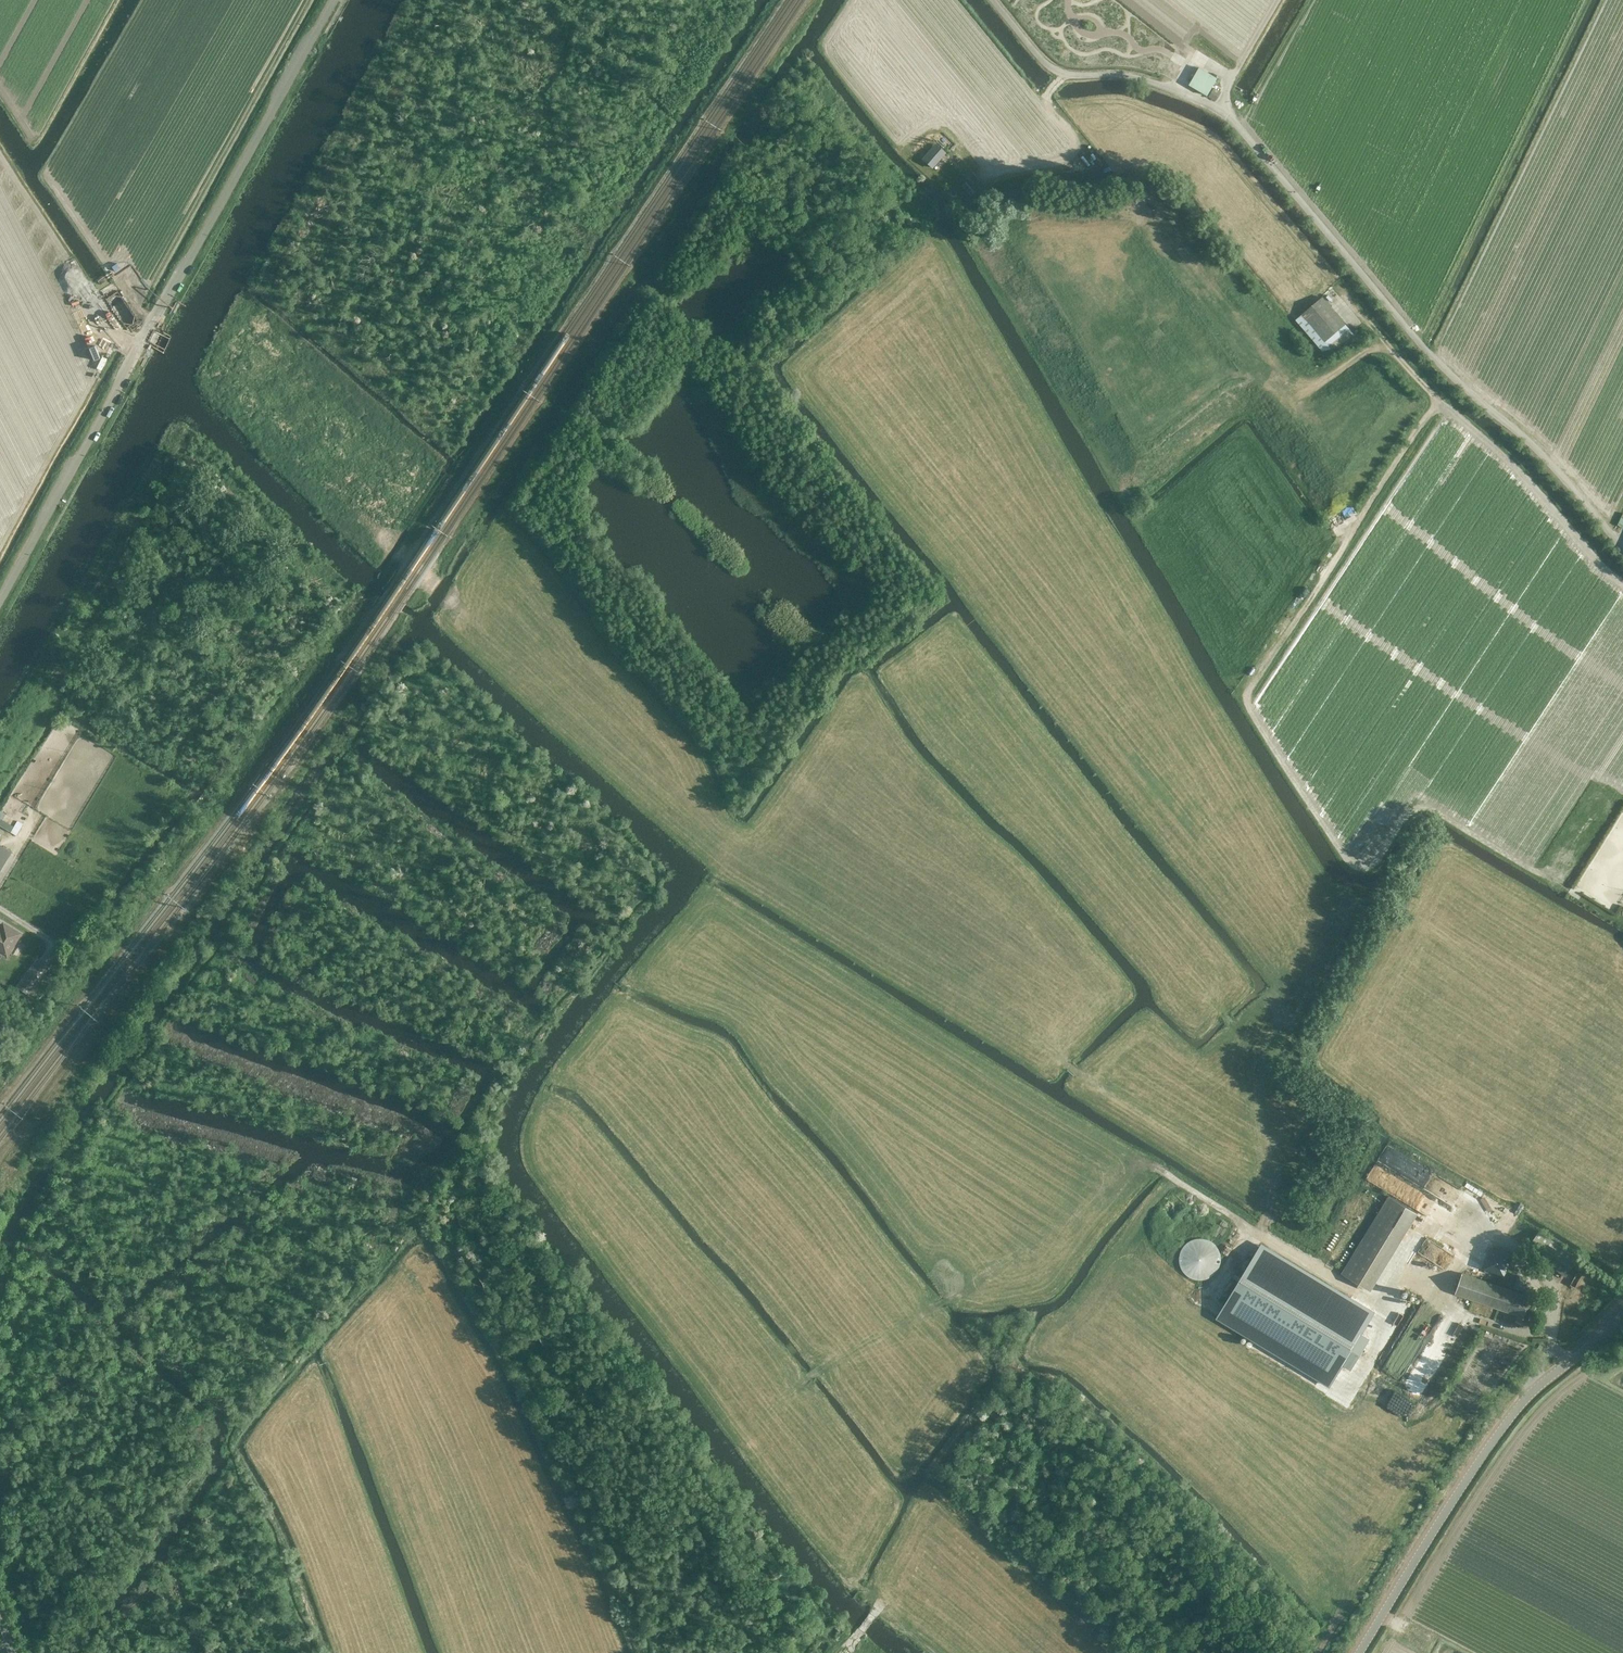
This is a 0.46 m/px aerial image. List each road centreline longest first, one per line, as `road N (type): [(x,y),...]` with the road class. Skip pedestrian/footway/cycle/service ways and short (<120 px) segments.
road 1 (residential): [(0,599),(333,0)]
road 2 (tertiary): [(1359,1652),(1500,1427),(1622,1314)]

